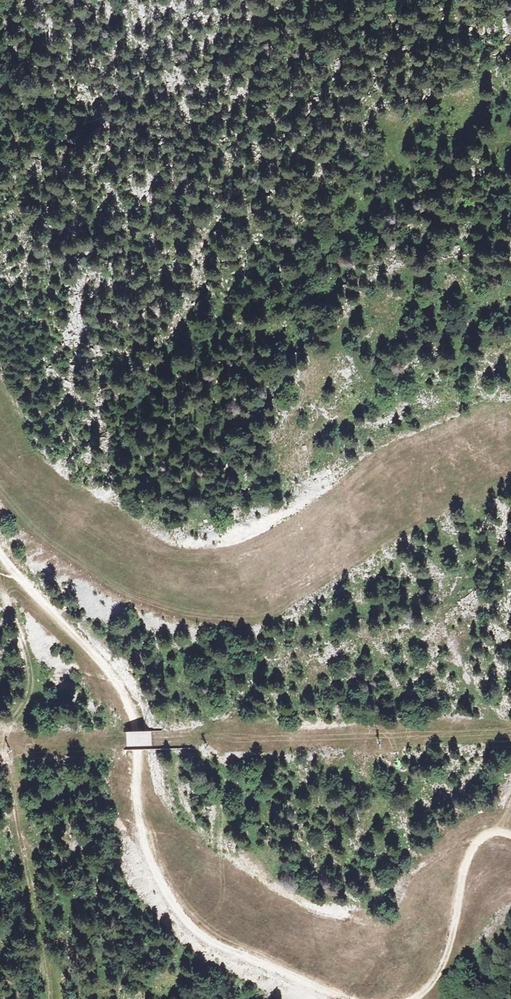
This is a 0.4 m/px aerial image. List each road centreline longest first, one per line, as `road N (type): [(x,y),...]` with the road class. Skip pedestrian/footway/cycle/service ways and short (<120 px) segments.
road 1 (track): [(347,998),(225,948),(186,922),(140,837),(130,704),(0,557)]
road 2 (track): [(54,998),(18,857),(10,785),(12,734),(32,691),(0,588)]
road 3 (track): [(510,836),(492,832),(474,845),(447,949),(413,998)]

